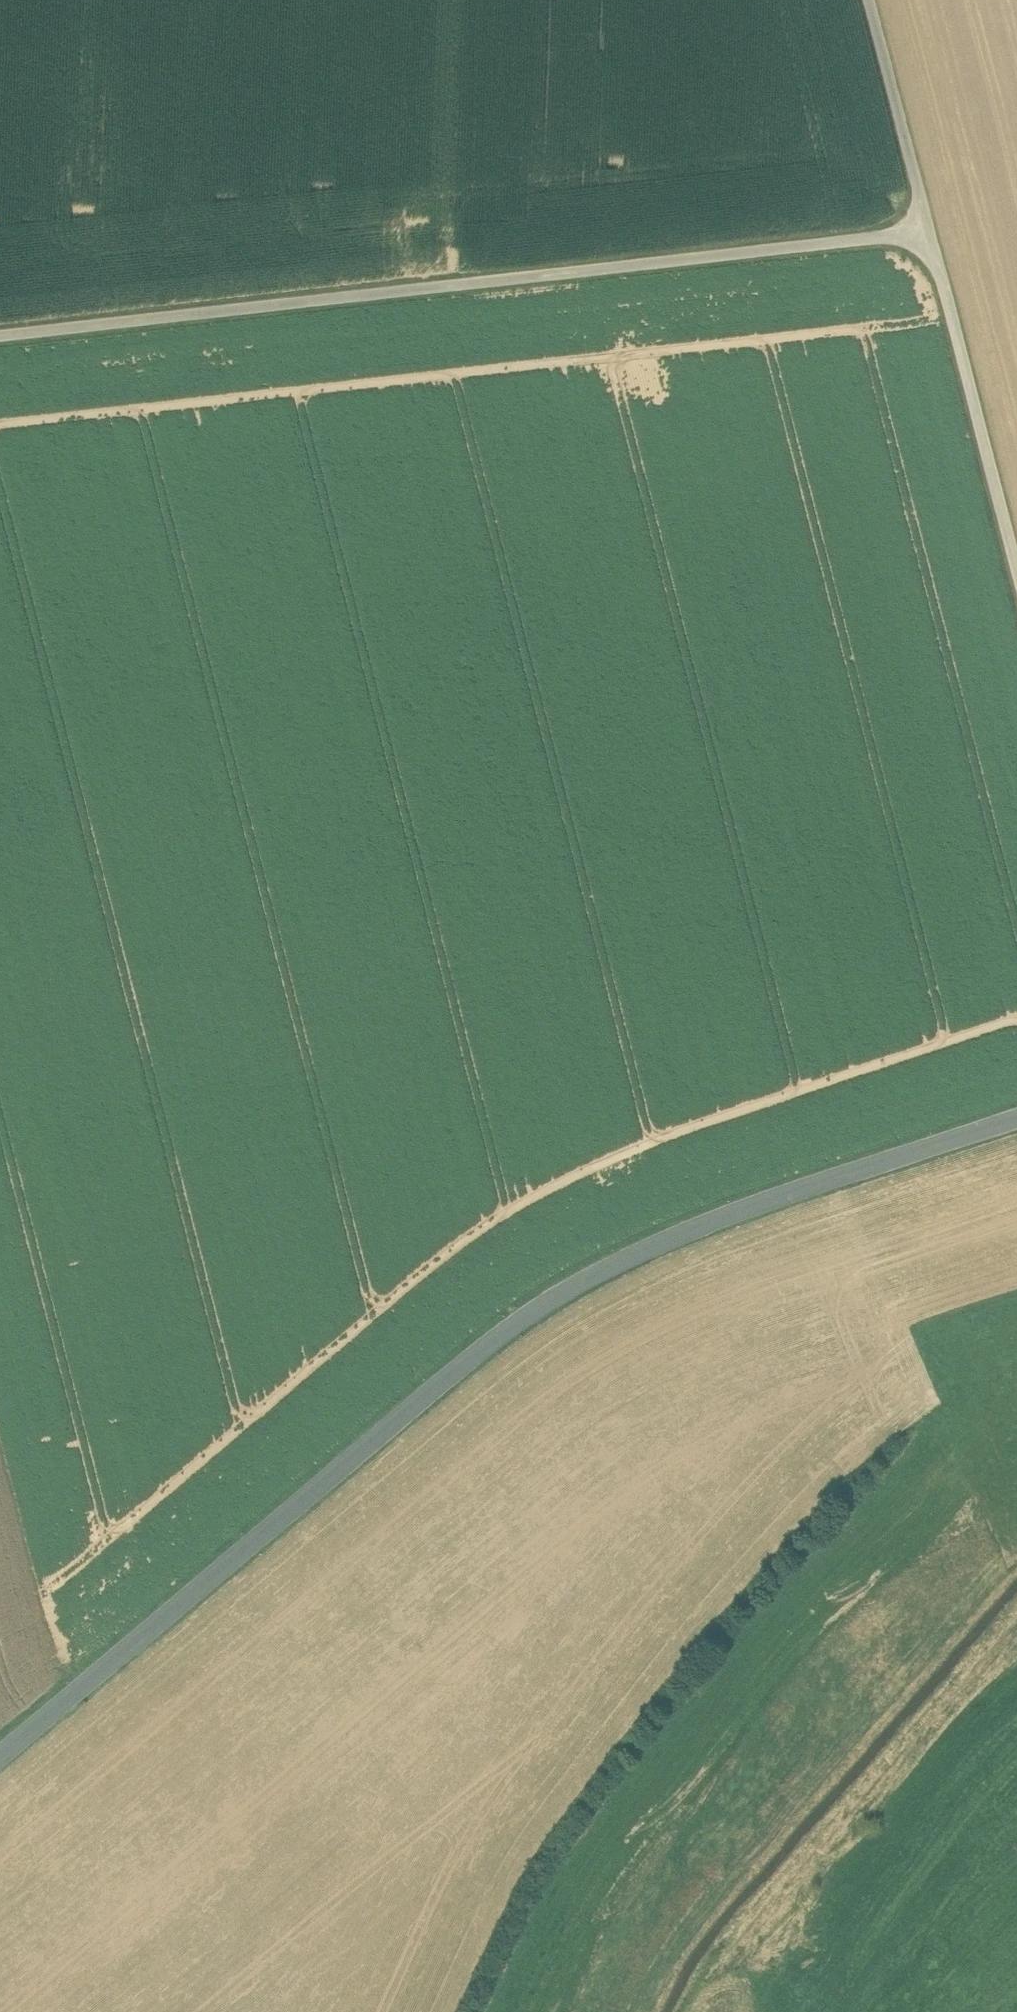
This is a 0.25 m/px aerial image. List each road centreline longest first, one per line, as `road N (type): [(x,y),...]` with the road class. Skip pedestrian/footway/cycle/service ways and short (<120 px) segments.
road 1 (tertiary): [(1016,1119),(689,1229),(550,1298),(0,1754)]
road 2 (track): [(930,234),(0,336)]
road 3 (unclassified): [(1016,565),(870,0)]

